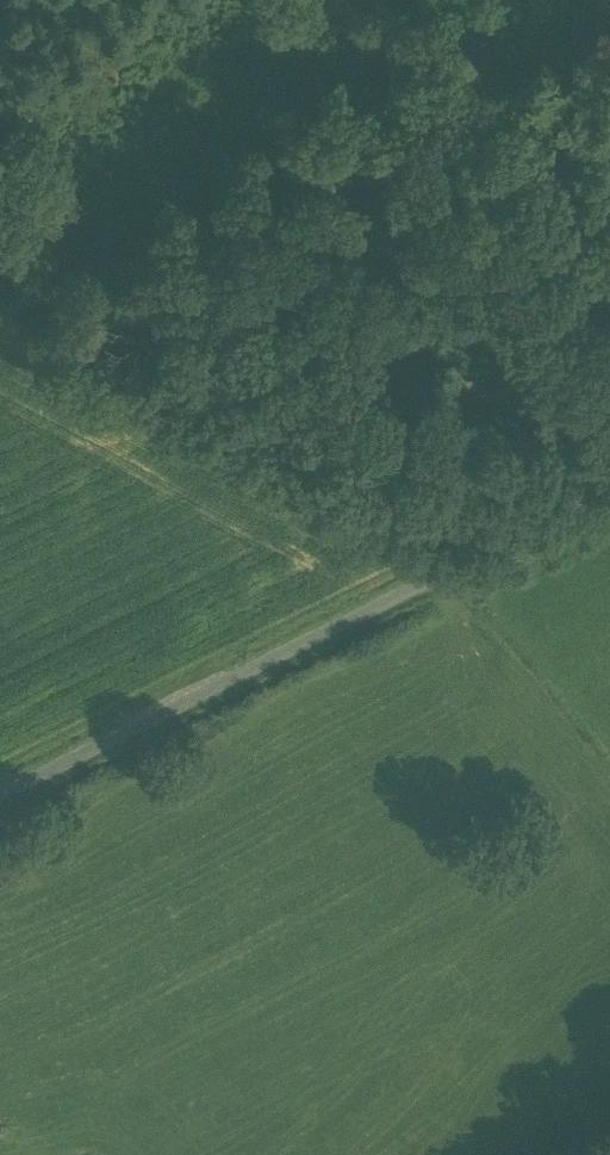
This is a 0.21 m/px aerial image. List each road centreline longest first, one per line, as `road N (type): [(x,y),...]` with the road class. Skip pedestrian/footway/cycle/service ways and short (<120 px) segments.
road 1 (unclassified): [(0,796),(609,492)]
road 2 (track): [(609,151),(334,0)]

